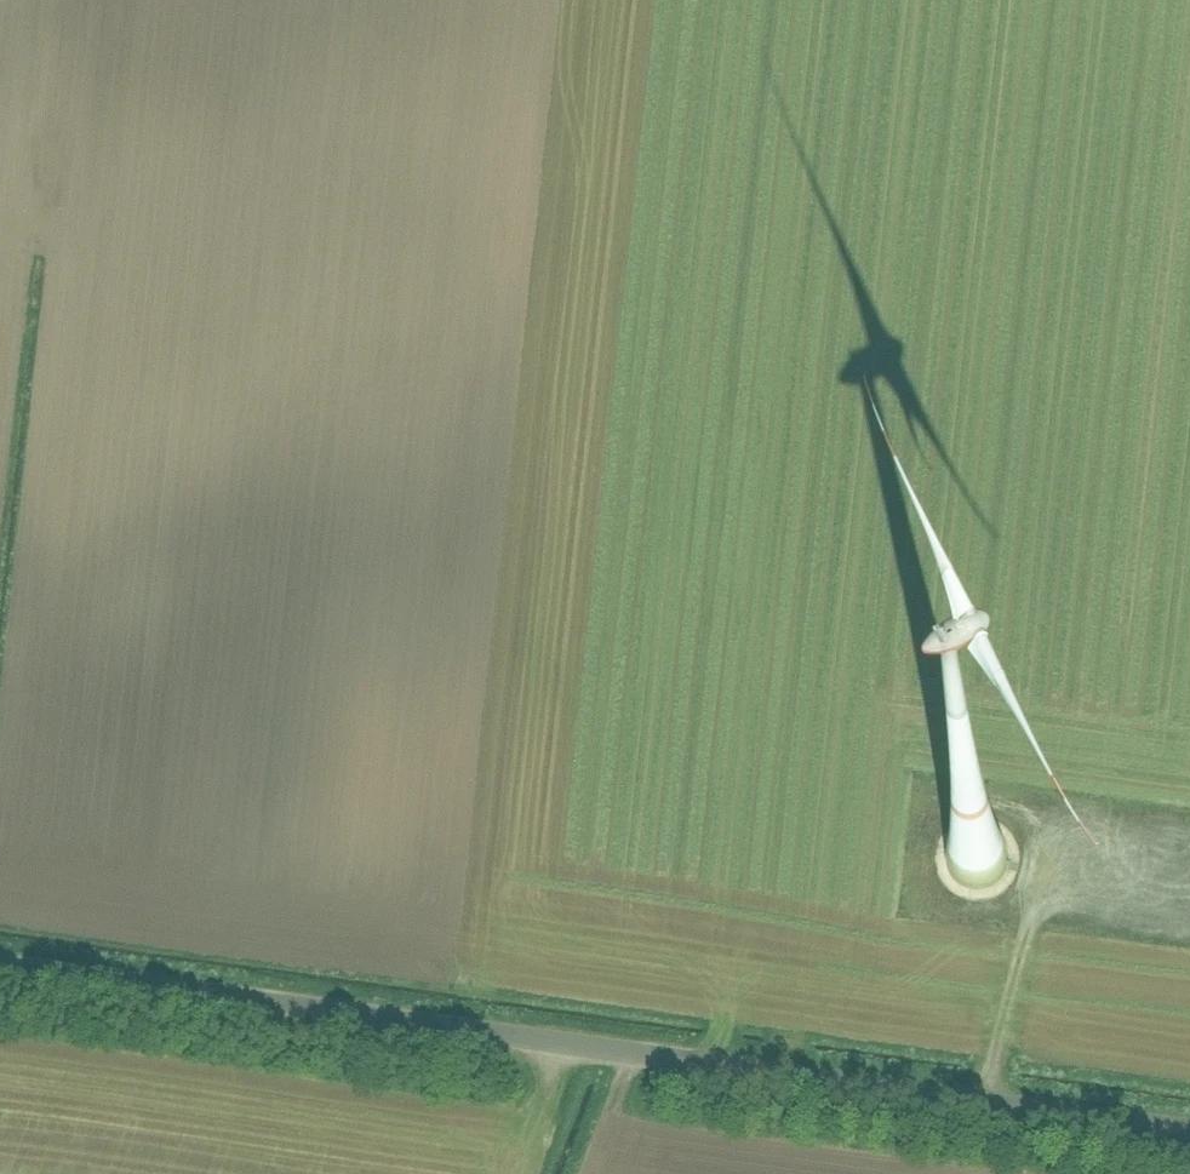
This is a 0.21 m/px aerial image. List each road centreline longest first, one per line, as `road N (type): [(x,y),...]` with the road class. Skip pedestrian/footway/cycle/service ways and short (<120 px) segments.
road 1 (unclassified): [(0,965),(1189,1131)]

